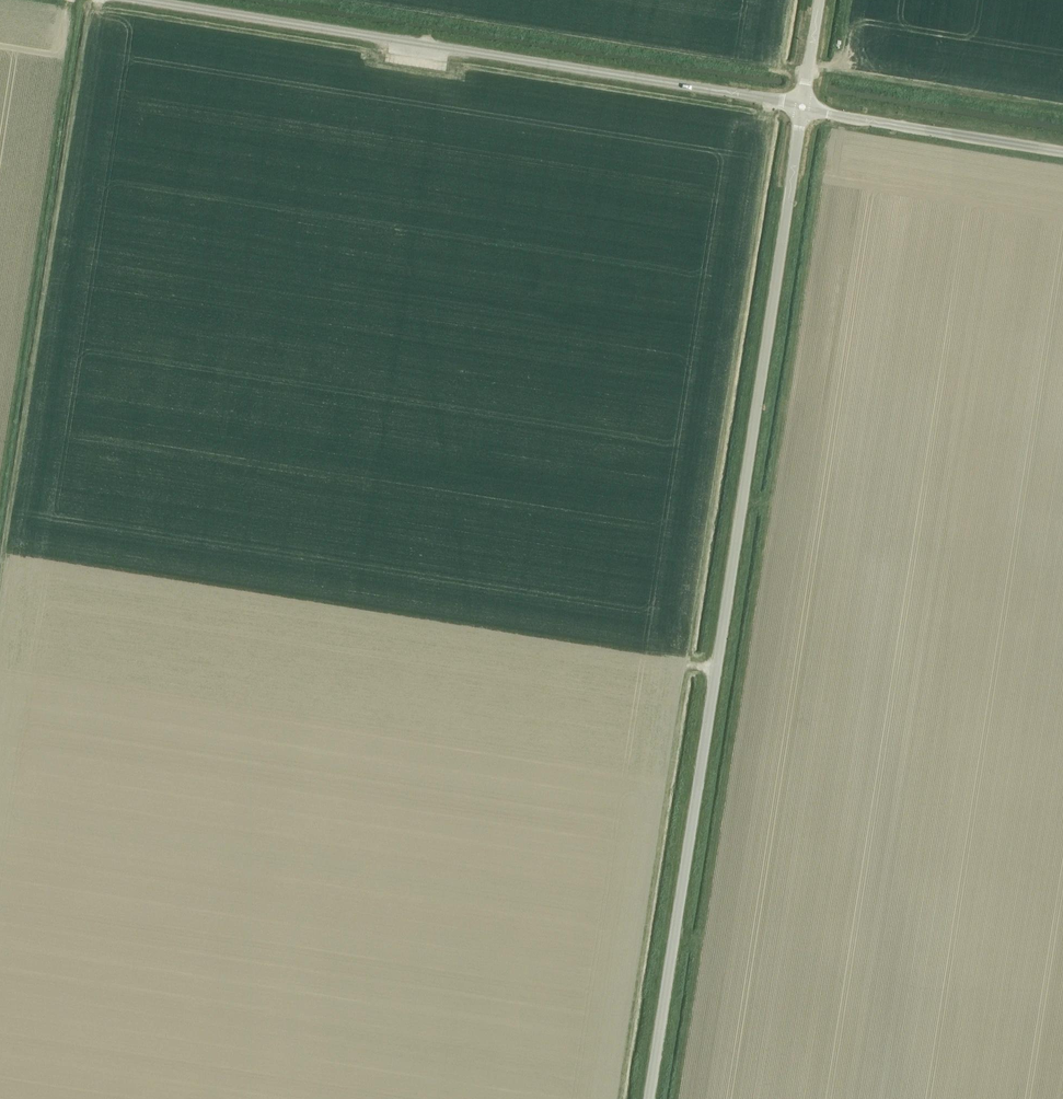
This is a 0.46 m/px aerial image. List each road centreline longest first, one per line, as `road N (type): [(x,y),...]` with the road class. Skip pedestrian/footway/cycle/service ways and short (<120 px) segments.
road 1 (unclassified): [(648,1098),(802,108)]
road 2 (tertiary): [(802,108),(142,0)]
road 3 (tertiary): [(1062,151),(802,108)]

